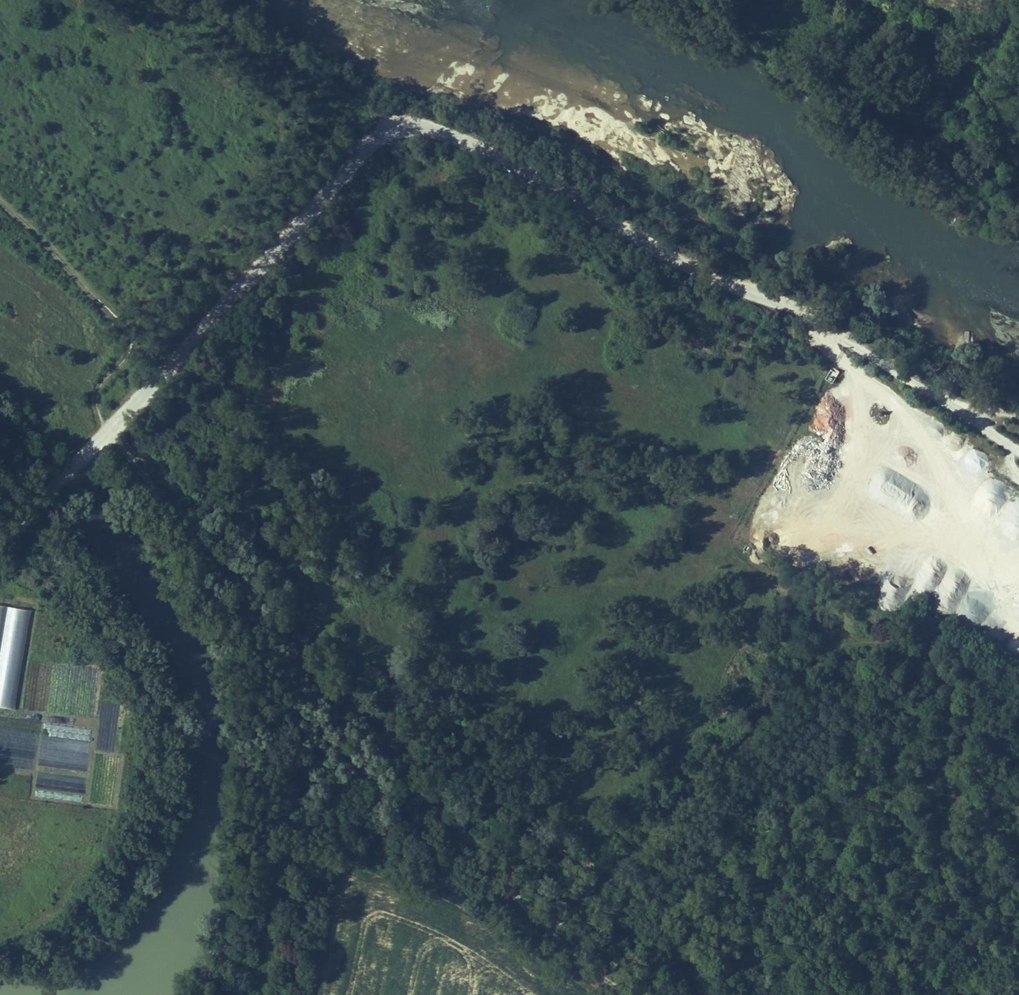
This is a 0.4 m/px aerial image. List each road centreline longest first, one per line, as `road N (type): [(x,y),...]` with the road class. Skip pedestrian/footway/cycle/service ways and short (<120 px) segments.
road 1 (unclassified): [(0,534),(107,428),(390,118),(434,124),(929,388)]
road 2 (track): [(107,428),(357,719),(579,955),(636,994)]

